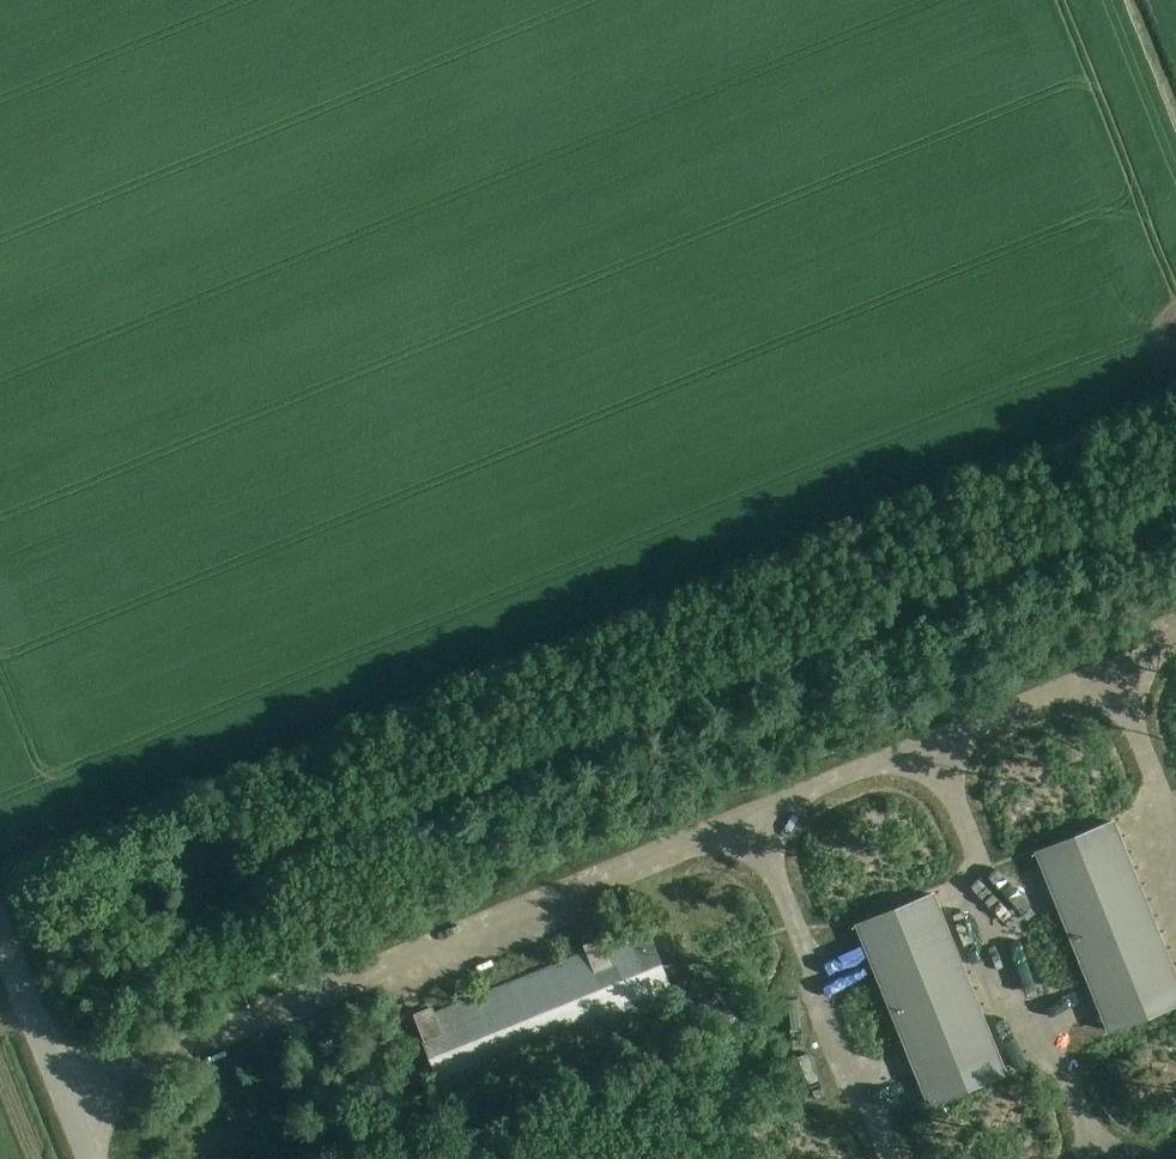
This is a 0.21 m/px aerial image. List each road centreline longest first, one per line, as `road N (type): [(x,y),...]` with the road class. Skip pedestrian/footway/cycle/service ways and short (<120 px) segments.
road 1 (unclassified): [(94,1158),(0,927)]

